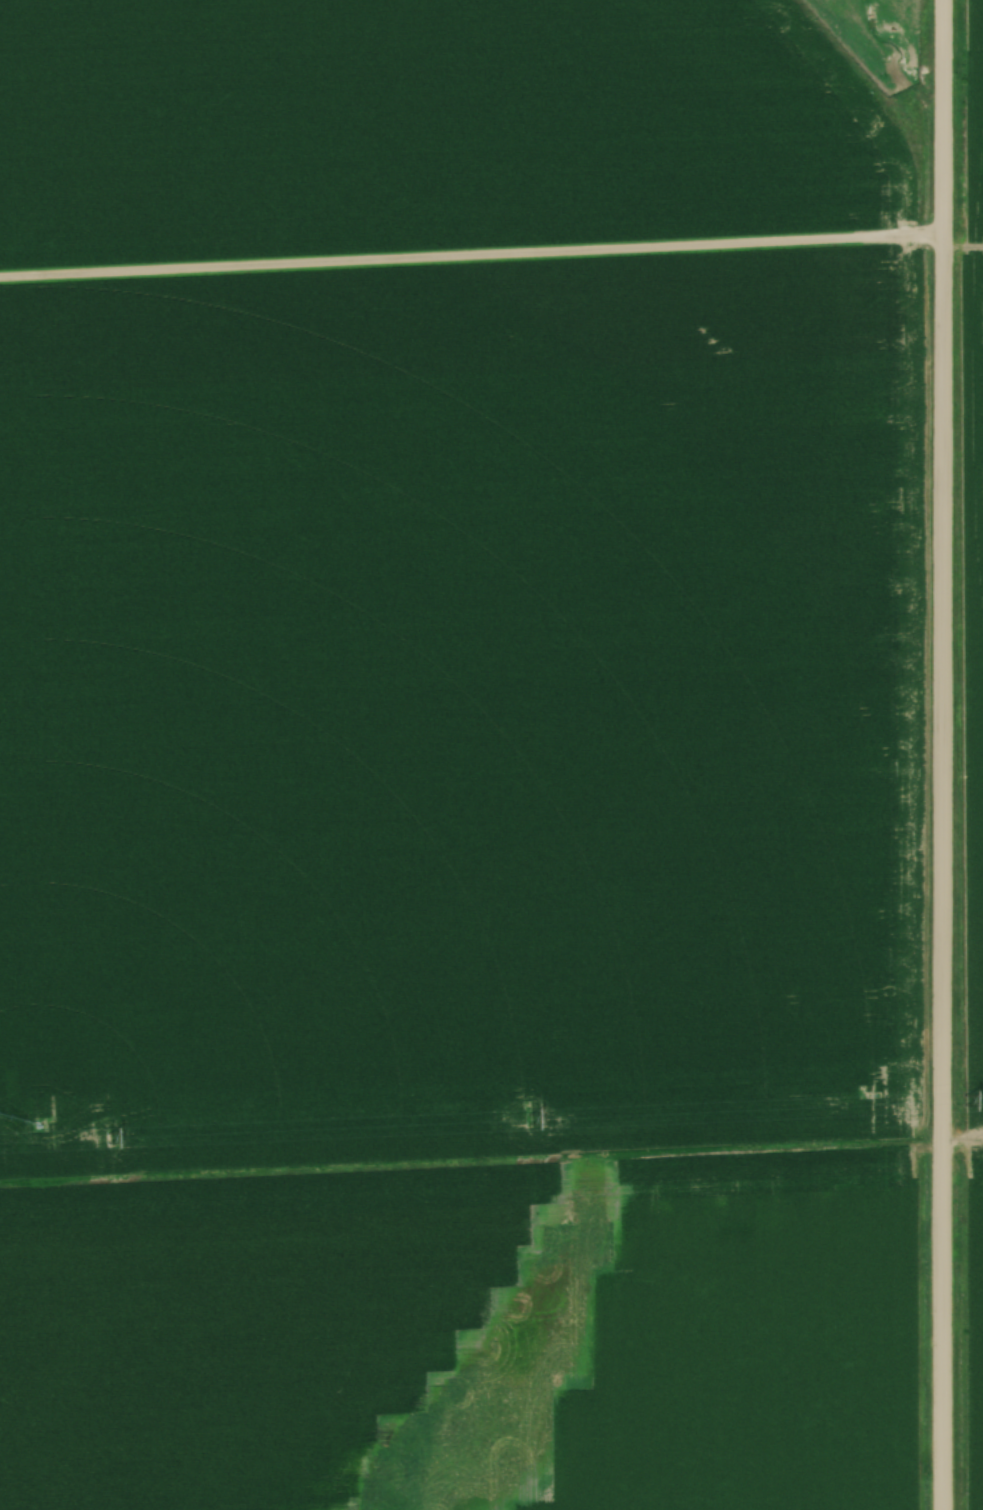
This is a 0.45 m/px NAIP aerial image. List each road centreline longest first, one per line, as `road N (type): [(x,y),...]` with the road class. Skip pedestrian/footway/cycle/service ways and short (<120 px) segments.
road 1 (residential): [(944,1509),(943,0)]

